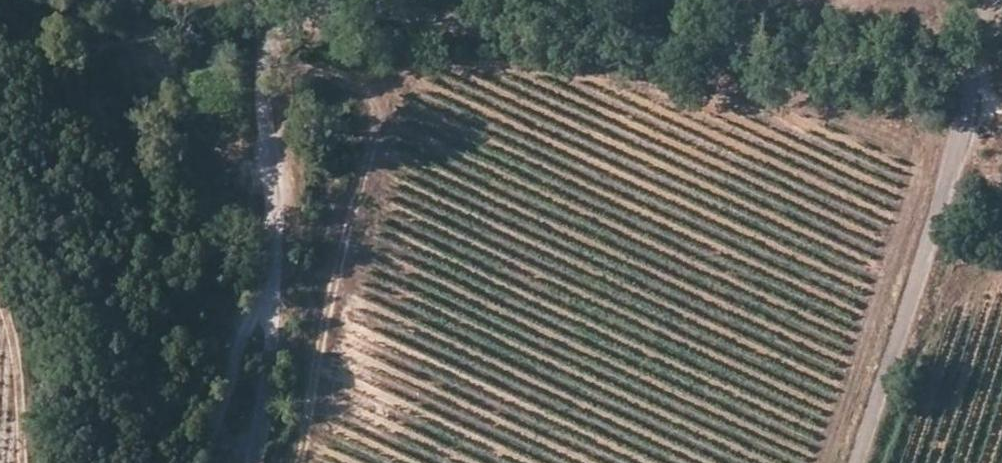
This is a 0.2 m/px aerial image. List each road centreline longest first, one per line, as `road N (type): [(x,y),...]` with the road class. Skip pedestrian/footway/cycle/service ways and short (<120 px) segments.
road 1 (unclassified): [(279,248),(259,67),(272,26),(320,15),(986,76)]
road 2 (tertiary): [(857,462),(986,76)]
road 3 (unclassified): [(279,248),(241,329),(205,462)]
road 4 (track): [(0,289),(14,348),(20,462)]

